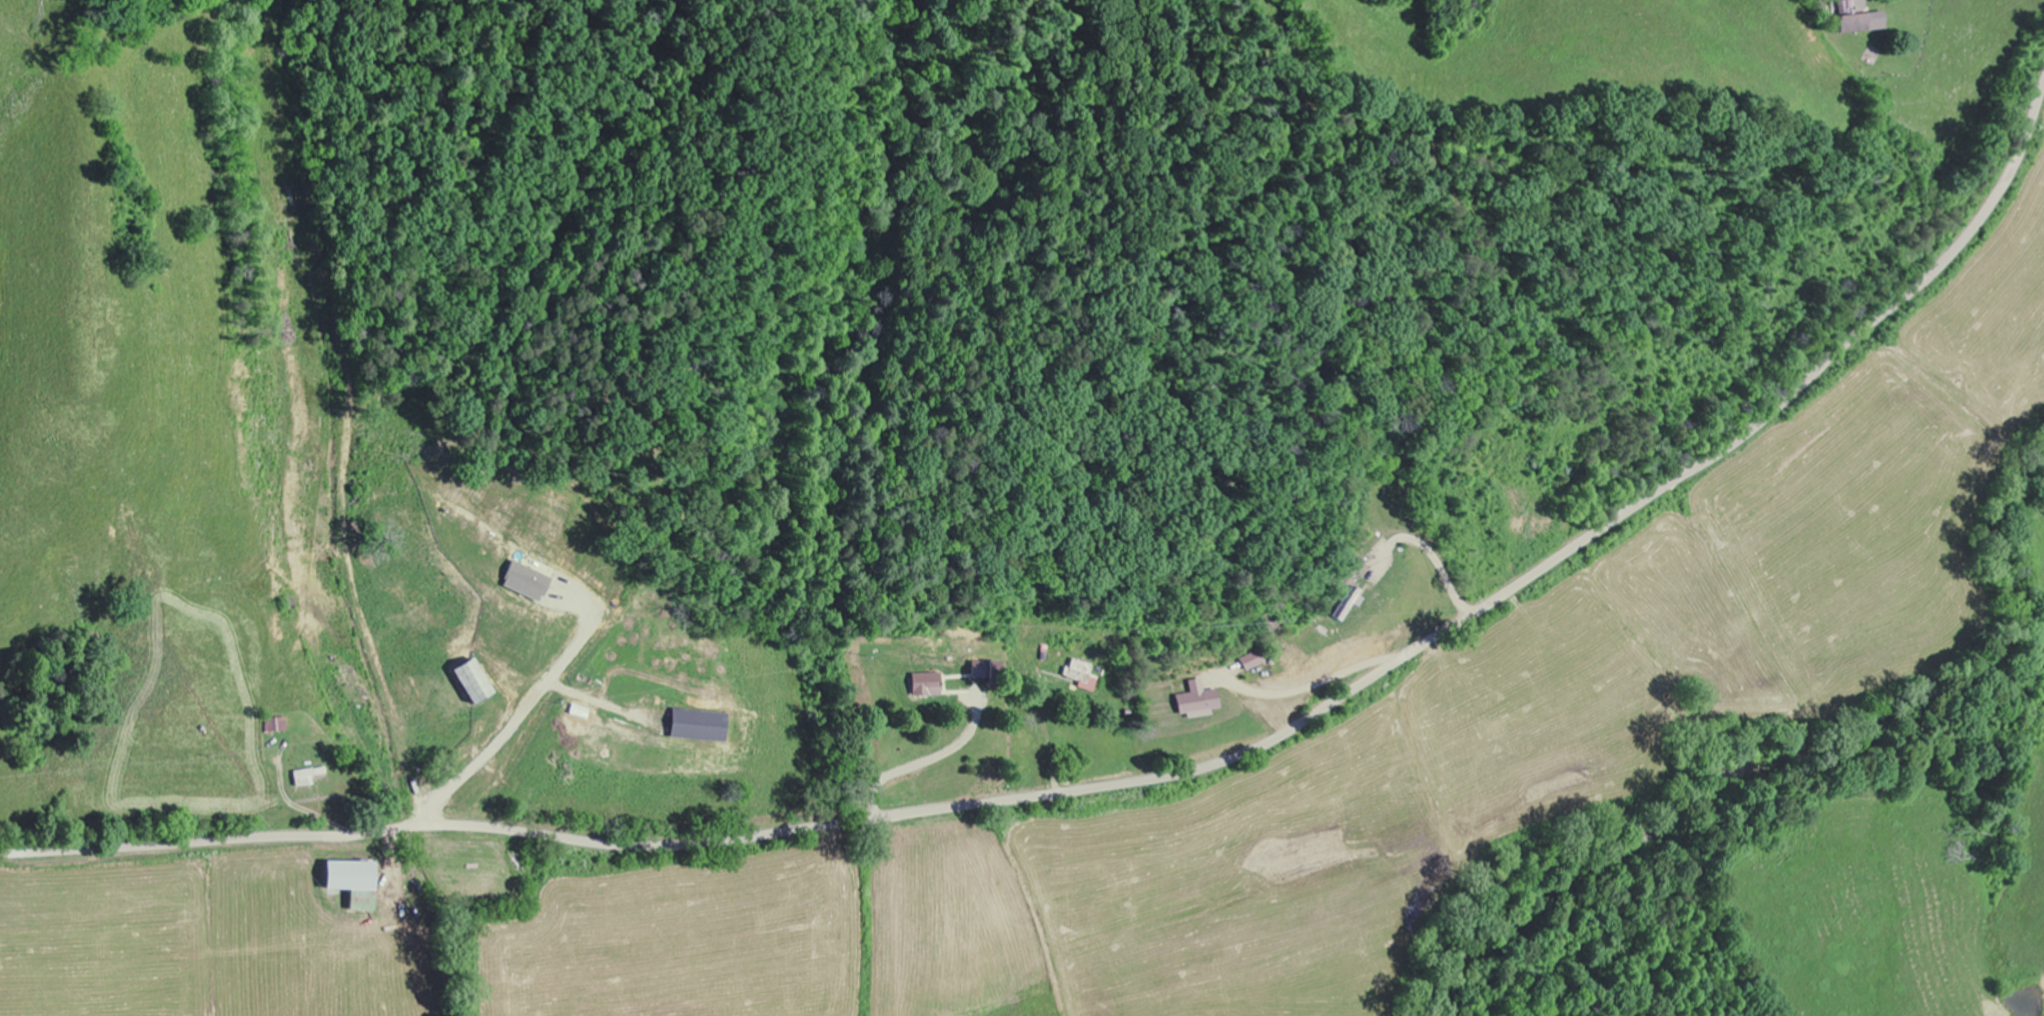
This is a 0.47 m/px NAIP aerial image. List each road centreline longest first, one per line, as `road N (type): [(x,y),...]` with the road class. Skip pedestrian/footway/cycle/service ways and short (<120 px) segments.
road 1 (residential): [(2043,83),(2012,165),(1950,255),(1749,429),(1292,730),(1230,759),(1163,777),(711,844),(633,847),(438,828),(0,855)]

